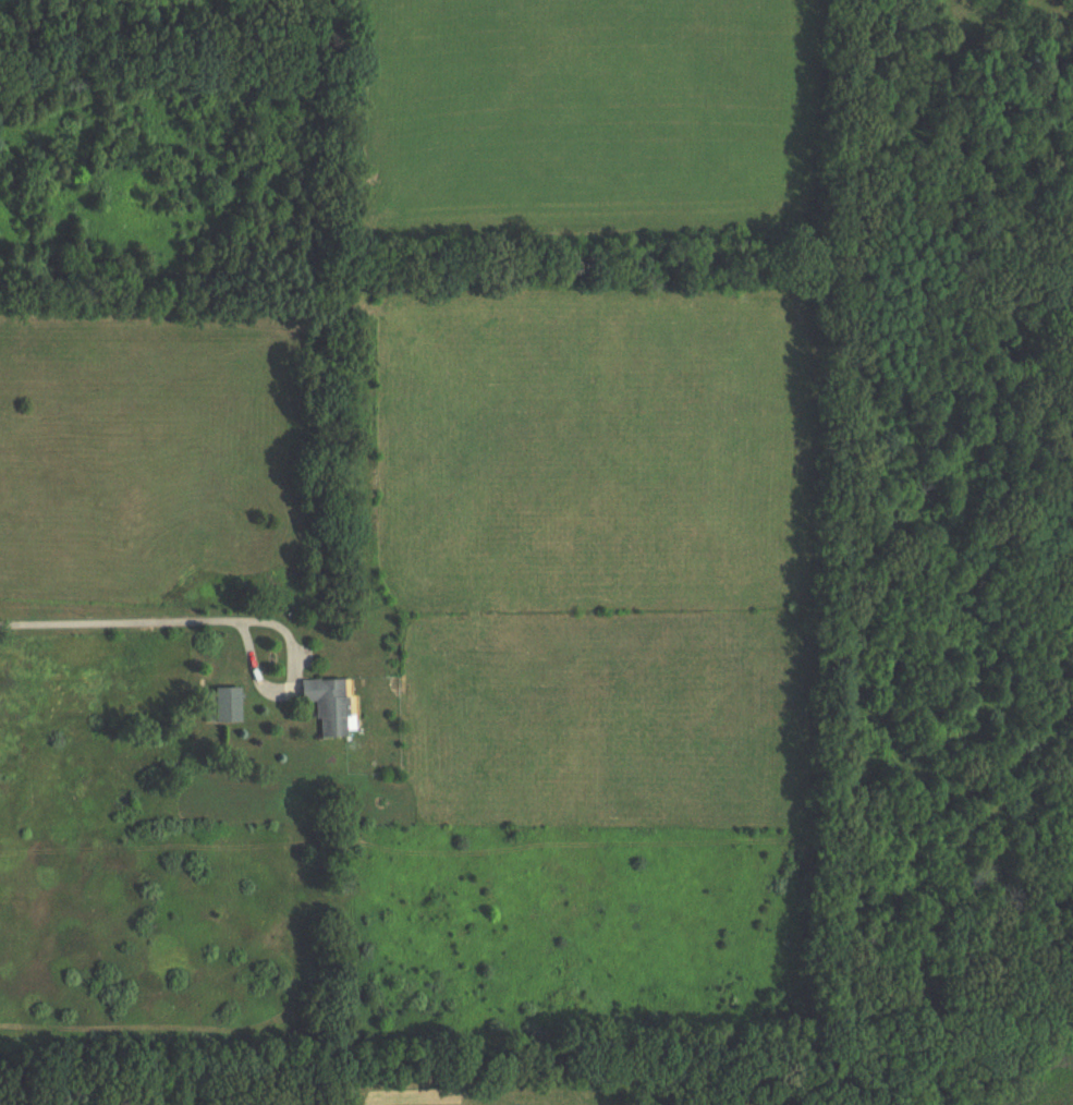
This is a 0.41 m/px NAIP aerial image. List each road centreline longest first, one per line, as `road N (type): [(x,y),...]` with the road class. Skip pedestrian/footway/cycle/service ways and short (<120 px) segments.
road 1 (residential): [(0,625),(235,622)]

